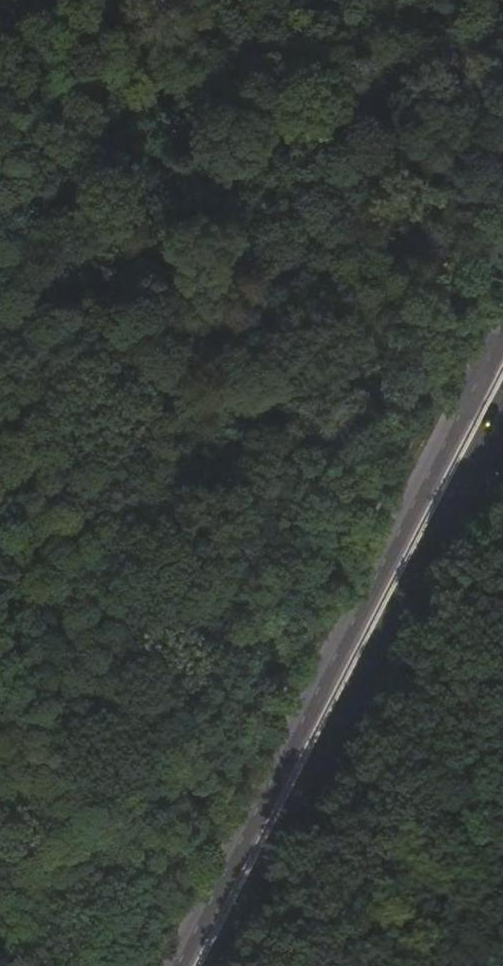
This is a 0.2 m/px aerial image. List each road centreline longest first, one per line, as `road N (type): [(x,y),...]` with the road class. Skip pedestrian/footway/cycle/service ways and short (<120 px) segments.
road 1 (primary): [(502,339),(178,965)]
road 2 (primary): [(222,965),(502,427)]

